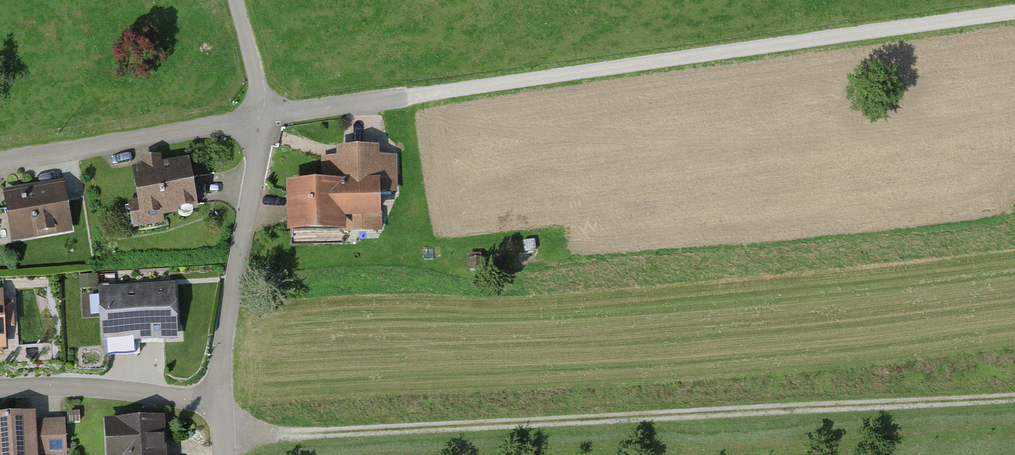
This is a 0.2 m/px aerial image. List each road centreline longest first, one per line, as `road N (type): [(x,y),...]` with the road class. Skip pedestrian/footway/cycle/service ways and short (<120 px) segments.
road 1 (track): [(222,442),(1014,399)]
road 2 (track): [(262,119),(1014,14)]
road 3 (residential): [(219,404),(262,119)]
road 4 (residential): [(262,119),(0,163)]
road 5 (residential): [(219,404),(0,389)]
road 6 (residential): [(262,119),(239,0)]

